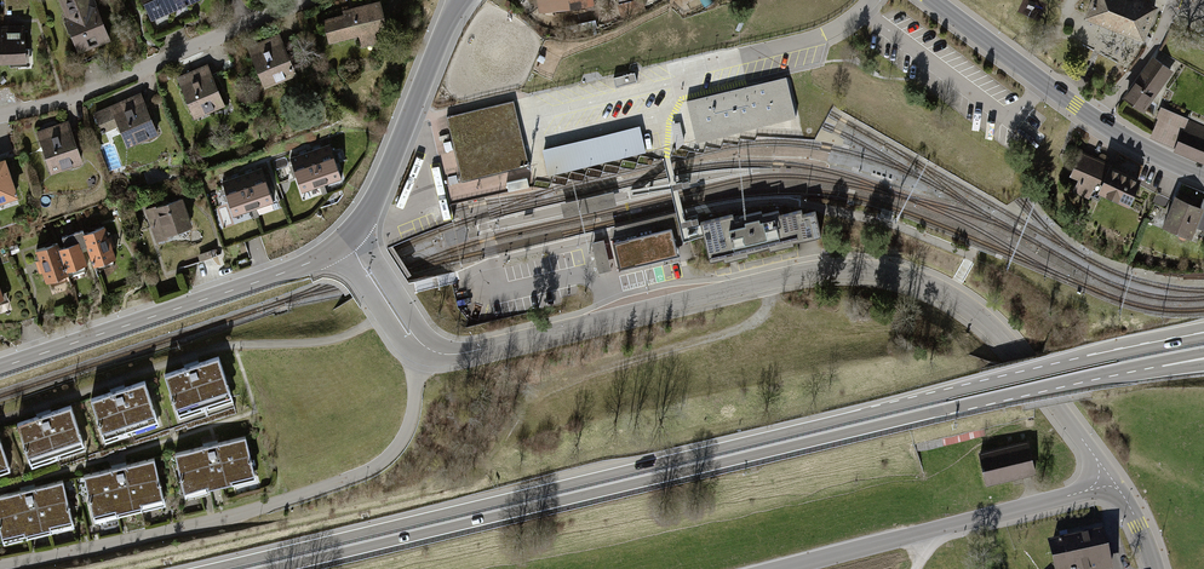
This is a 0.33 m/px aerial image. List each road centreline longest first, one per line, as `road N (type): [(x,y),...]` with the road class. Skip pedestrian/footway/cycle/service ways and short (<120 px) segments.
road 1 (trunk): [(1178,342),(211,568)]
road 2 (trunk): [(276,568),(1169,359)]
road 3 (tertiary): [(1110,478),(999,332),(949,295),(894,273),(820,269),(457,355),(423,345)]
road 4 (residential): [(0,567),(230,520),(379,473),(413,440),(423,345)]
road 5 (tertiary): [(344,237),(292,270),(0,368)]
road 6 (tertiary): [(781,568),(1085,492),(1110,478)]
road 7 (residential): [(306,0),(105,84),(0,110)]
road 8 (track): [(768,282),(767,305),(738,329),(538,393)]
road 9 (tertiary): [(467,0),(371,202),(344,237)]
road 10 (tertiary): [(1089,116),(932,0)]
road 11 (unclassified): [(1089,116),(1155,45),(1174,0)]
road 12 (tertiary): [(423,345),(344,237)]
road 13 (tertiary): [(1203,177),(1089,116)]

